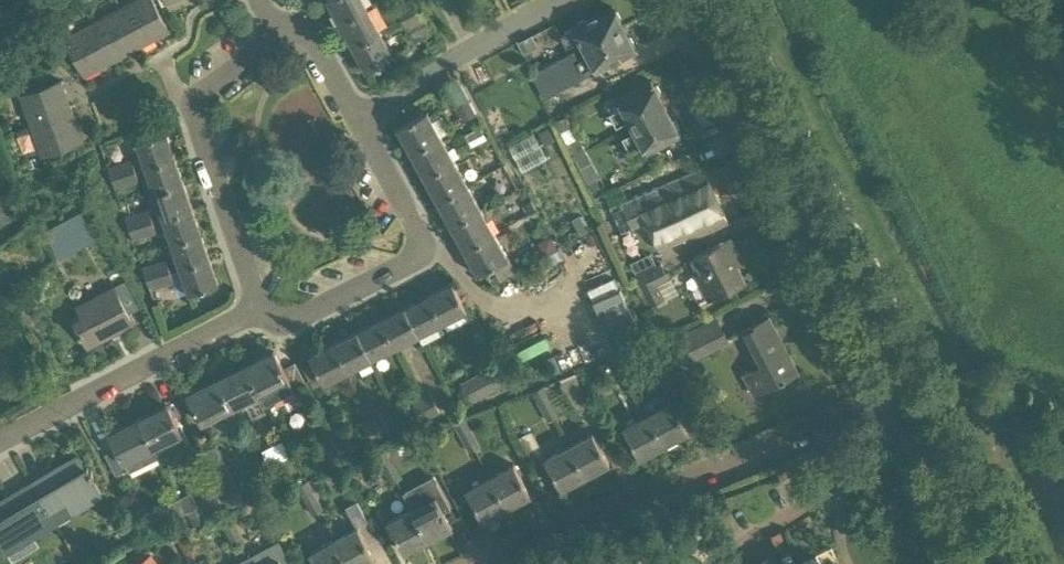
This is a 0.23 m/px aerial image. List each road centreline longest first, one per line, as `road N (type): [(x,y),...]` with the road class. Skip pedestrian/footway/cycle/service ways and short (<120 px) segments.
road 1 (residential): [(910,386),(474,563)]
road 2 (tertiary): [(910,386),(706,0)]
road 3 (residential): [(357,118),(415,225),(416,257),(293,319),(263,306)]
road 4 (residential): [(263,306),(194,107),(278,35)]
road 5 (residential): [(263,306),(0,436)]
road 6 (residential): [(560,0),(357,118)]
road 7 (tertiary): [(1002,563),(910,386)]
road 8 (residential): [(278,35),(306,34),(357,118)]

